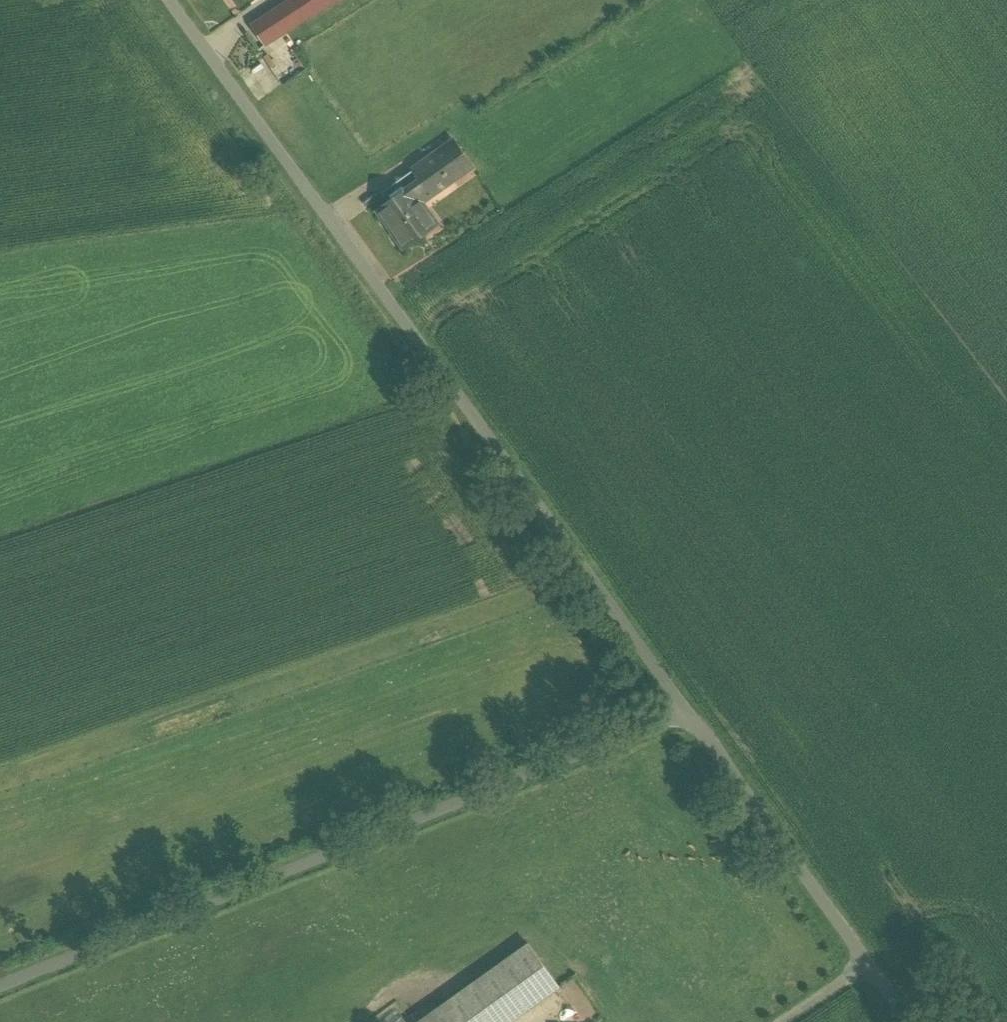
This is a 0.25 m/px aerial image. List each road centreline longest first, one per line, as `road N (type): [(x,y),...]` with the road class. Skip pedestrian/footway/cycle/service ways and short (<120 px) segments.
road 1 (unclassified): [(178,0),(688,701)]
road 2 (unclassified): [(0,971),(688,701)]
road 3 (unclassified): [(688,701),(916,1021)]

